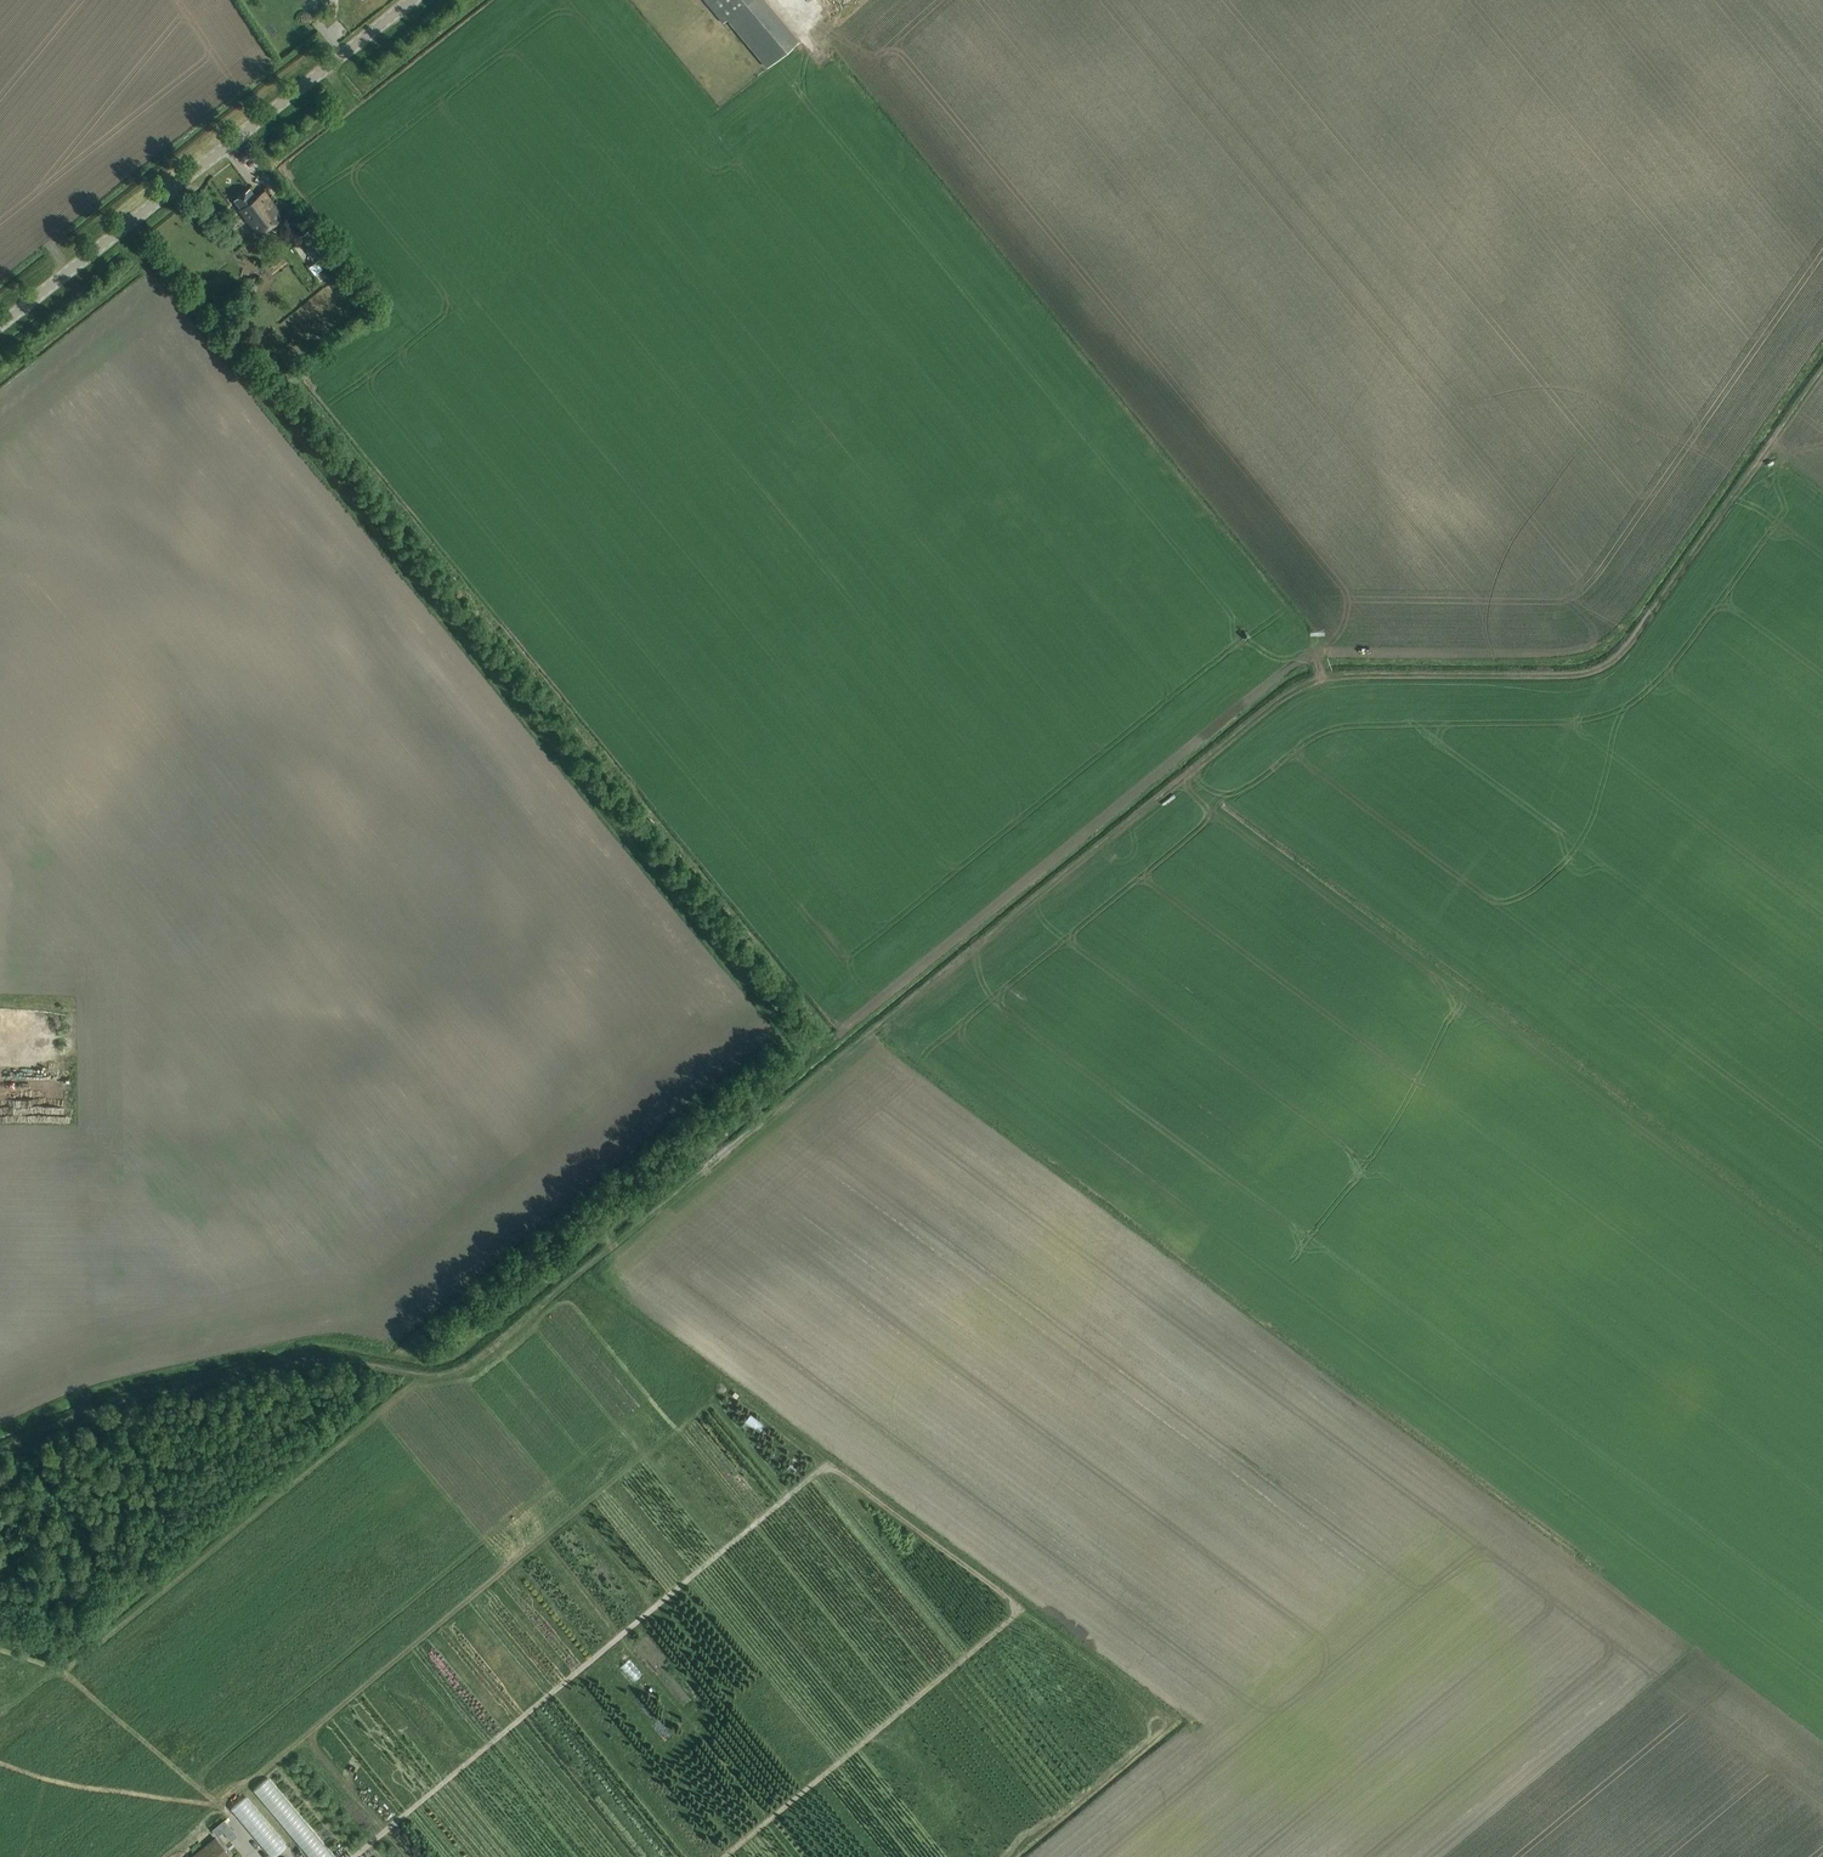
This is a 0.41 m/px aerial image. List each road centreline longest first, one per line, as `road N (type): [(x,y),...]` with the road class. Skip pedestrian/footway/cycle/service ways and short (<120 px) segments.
road 1 (tertiary): [(0,328),(414,0)]

